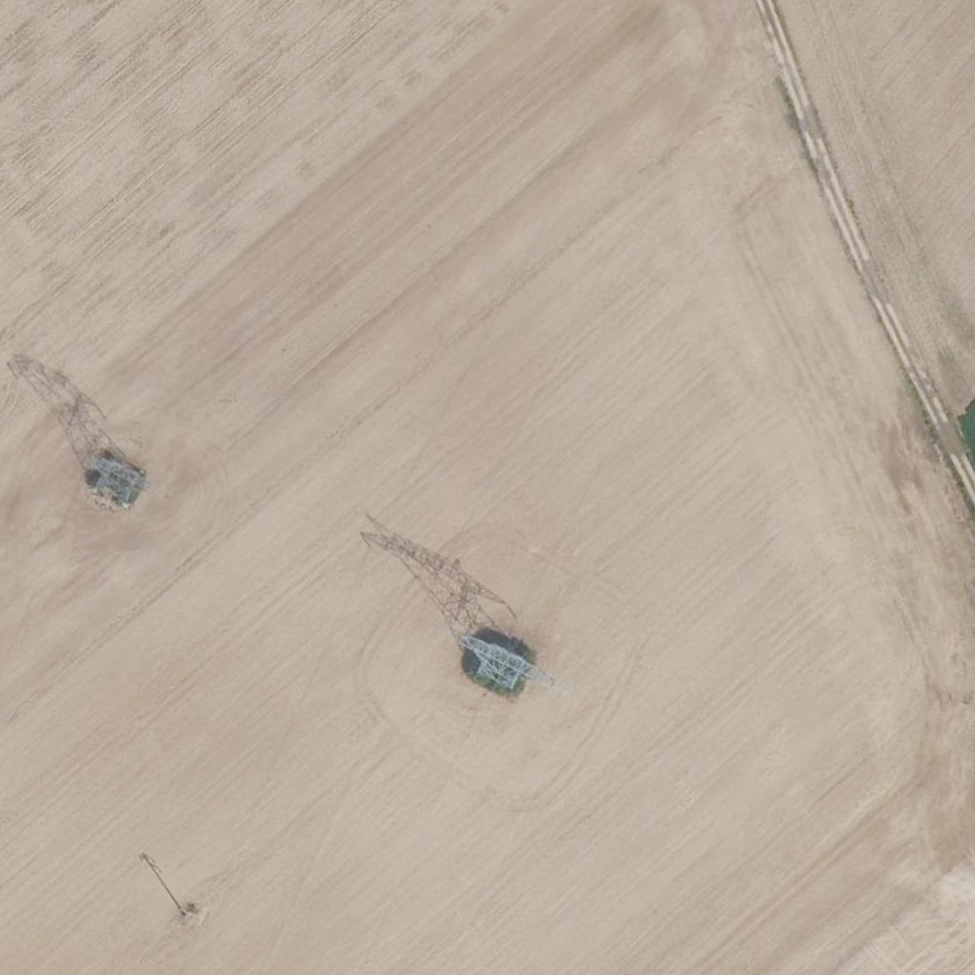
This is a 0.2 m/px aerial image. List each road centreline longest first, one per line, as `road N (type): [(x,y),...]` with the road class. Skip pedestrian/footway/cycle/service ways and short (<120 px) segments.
road 1 (track): [(758,0),(974,519)]

